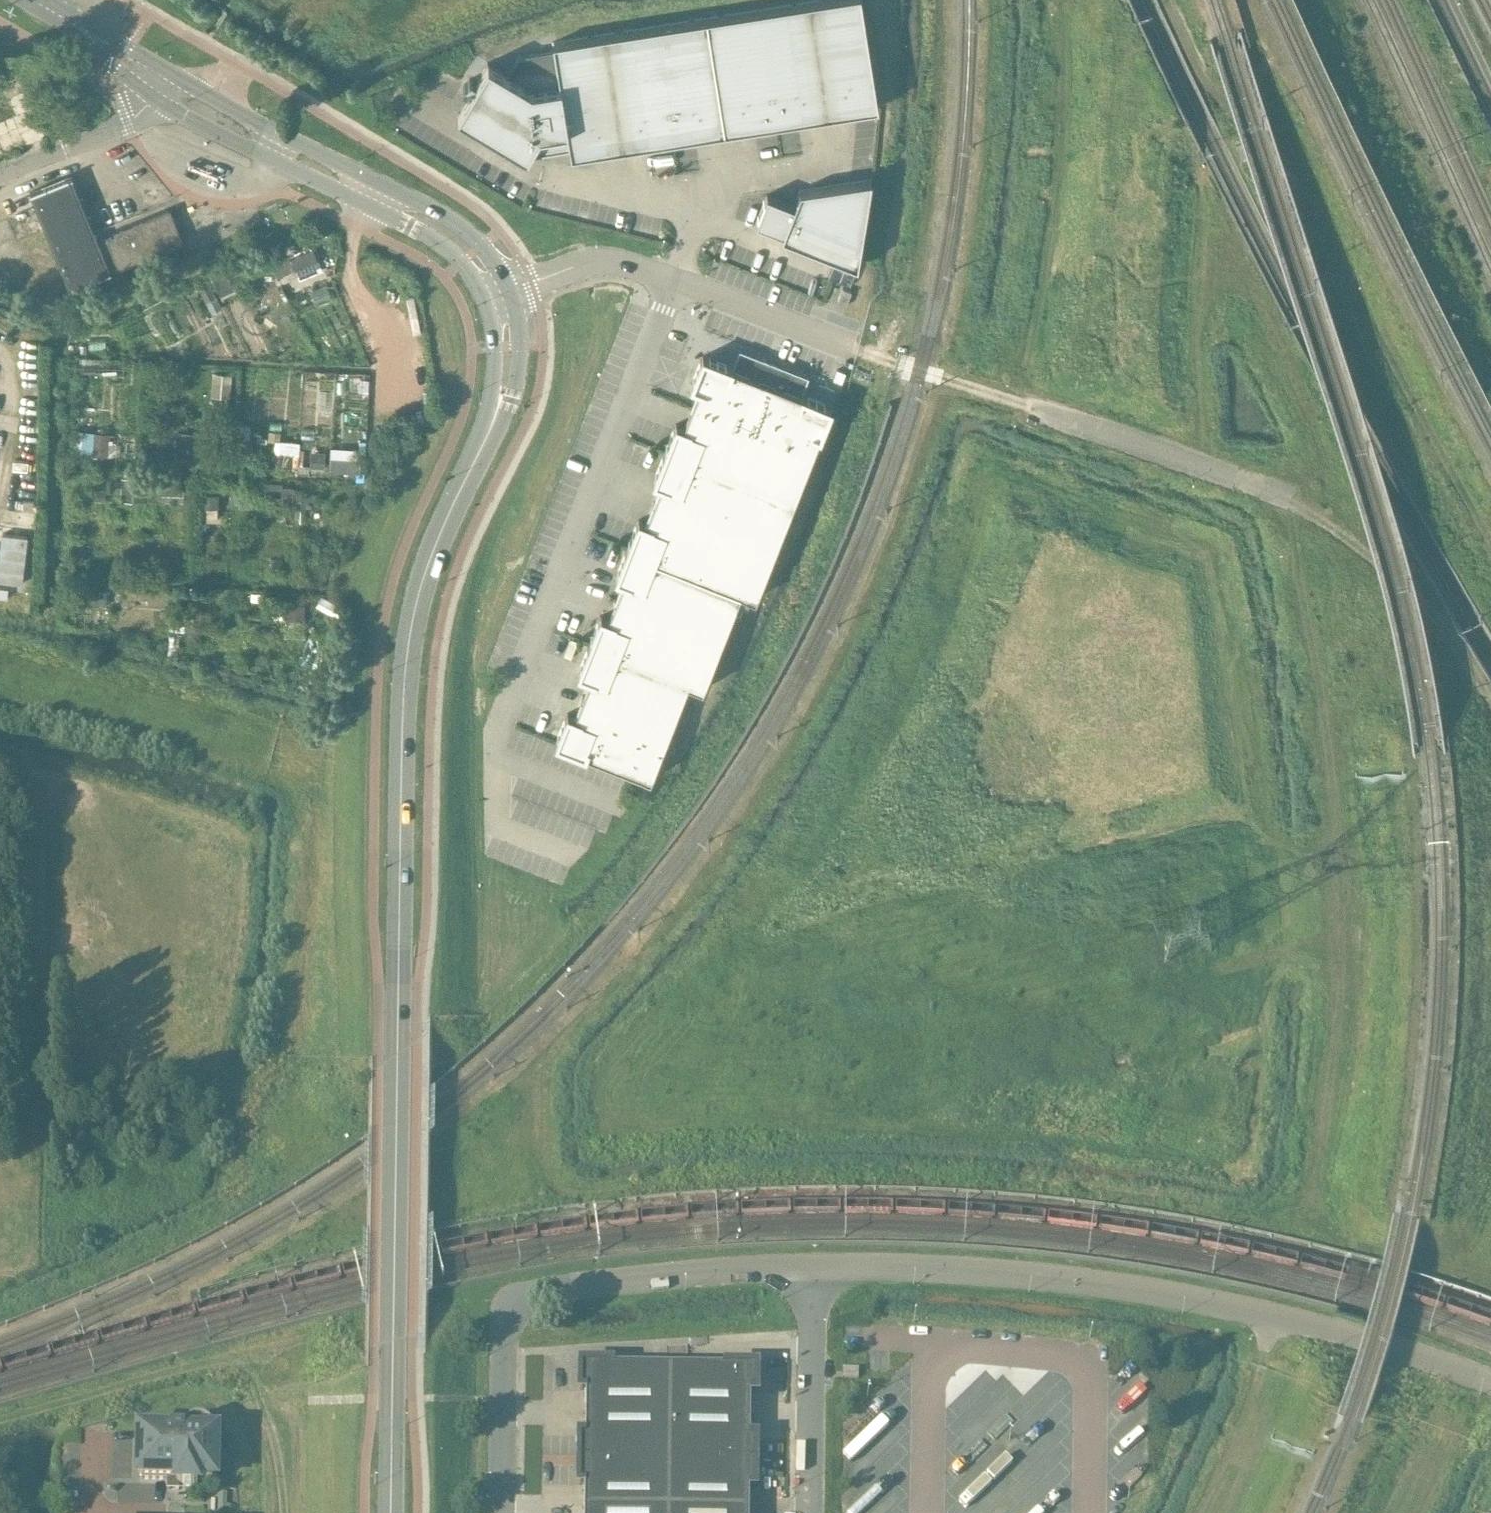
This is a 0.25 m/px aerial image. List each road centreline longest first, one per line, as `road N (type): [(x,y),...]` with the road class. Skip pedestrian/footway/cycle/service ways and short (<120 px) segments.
road 1 (track): [(1301,1226),(1112,1190),(994,1178),(754,1175),(574,1190),(549,1179),(540,1074),(703,888),(792,754),(872,605),(952,381)]
road 2 (tertiary): [(391,1512),(408,648),(425,571),(495,422)]
road 3 (track): [(1283,509),(1335,812),(1340,950),(1334,1081),(1301,1226),(1490,1286)]
road 4 (unclassified): [(1490,1383),(1269,1314),(1173,1296),(991,1272),(813,1266)]
road 5 (track): [(1490,545),(1274,151),(1206,81),(1168,0)]
road 6 (unclassified): [(813,1266),(594,1283),(518,1302),(505,1325),(502,1512)]
road 7 (track): [(1061,0),(1056,194),(1016,402)]
road 8 (track): [(283,1512),(262,1405),(239,1371),(188,1371),(0,1424)]
road 9 (tertiary): [(150,98),(442,246),(485,300)]
road 10 (tertiary): [(509,290),(481,247),(440,214),(209,94)]
road 11 (track): [(1290,503),(1340,534),(1420,603),(1490,709)]
road 12 (unclassified): [(811,1512),(813,1266)]
road 13 (track): [(1197,1512),(1260,1368),(1269,1314)]
road 14 (unclassified): [(509,290),(612,260),(677,282)]
road 15 (unclassified): [(0,174),(127,123),(150,98)]
road 16 (tertiary): [(495,422),(510,400),(520,347),(509,290)]
road 17 (track): [(896,365),(1025,405)]
road 18 (tertiary): [(485,300),(495,422)]
road 19 (track): [(1340,950),(1222,974)]

